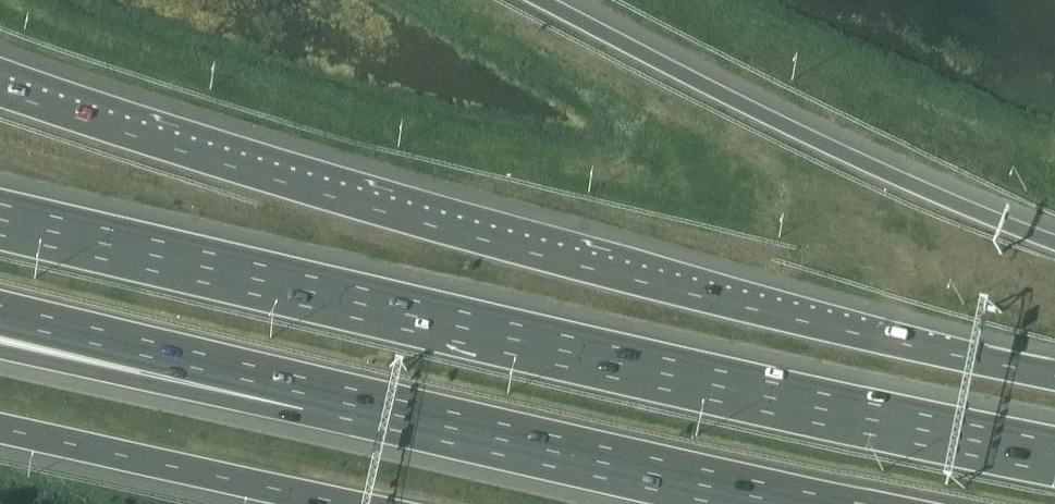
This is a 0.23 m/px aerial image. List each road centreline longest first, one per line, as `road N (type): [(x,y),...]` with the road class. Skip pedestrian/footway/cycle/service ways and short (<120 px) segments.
road 1 (motorway): [(1054,376),(366,203),(0,86)]
road 2 (motorway): [(1054,457),(0,214)]
road 3 (motorway): [(1054,243),(869,168),(540,0)]
road 4 (motorway): [(314,395),(798,503)]
road 5 (motorway): [(0,430),(338,503)]
road 6 (motorway): [(0,318),(314,395)]
road 7 (motorway): [(0,350),(314,395)]

